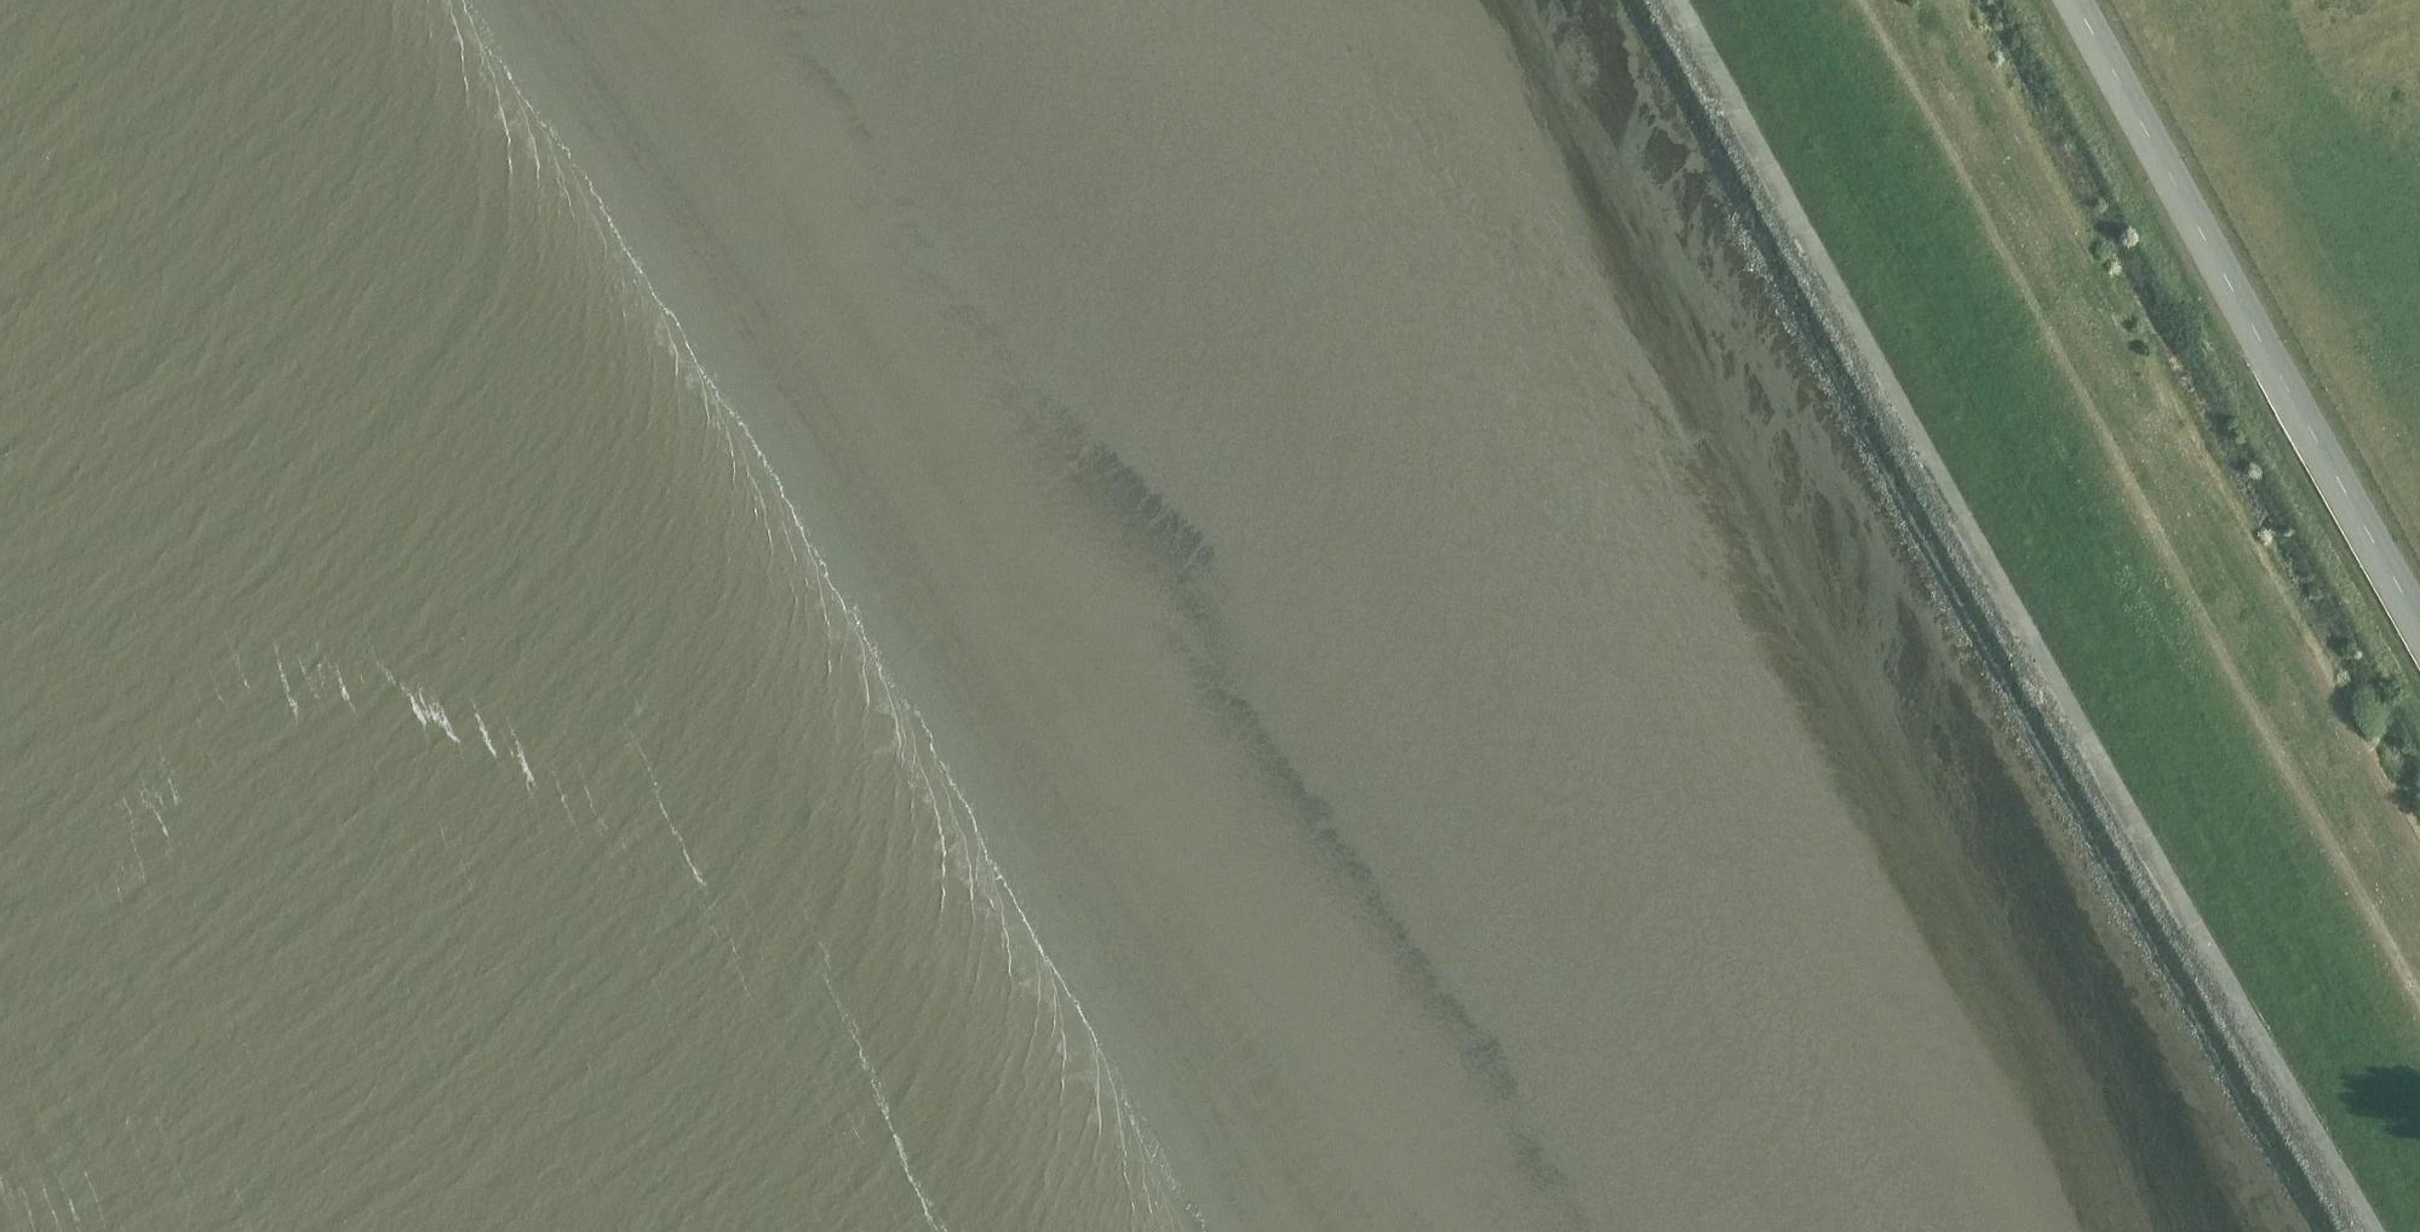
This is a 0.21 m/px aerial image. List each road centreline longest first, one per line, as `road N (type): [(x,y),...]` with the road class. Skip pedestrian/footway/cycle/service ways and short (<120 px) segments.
road 1 (residential): [(2078,0),(2419,623)]

